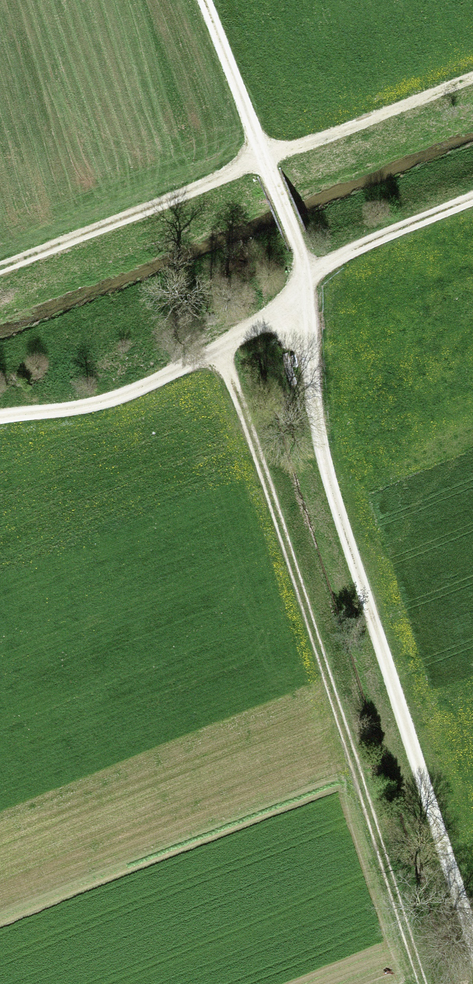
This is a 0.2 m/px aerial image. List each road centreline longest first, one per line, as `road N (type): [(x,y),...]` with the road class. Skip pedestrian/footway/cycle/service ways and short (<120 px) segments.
road 1 (track): [(262,159),(308,276),(317,445),(332,503),(472,955)]
road 2 (track): [(424,983),(221,351)]
road 3 (track): [(472,198),(308,276),(278,311),(221,351),(118,398),(0,418)]
road 4 (track): [(0,269),(472,73)]
road 5 (track): [(262,159),(201,0)]

